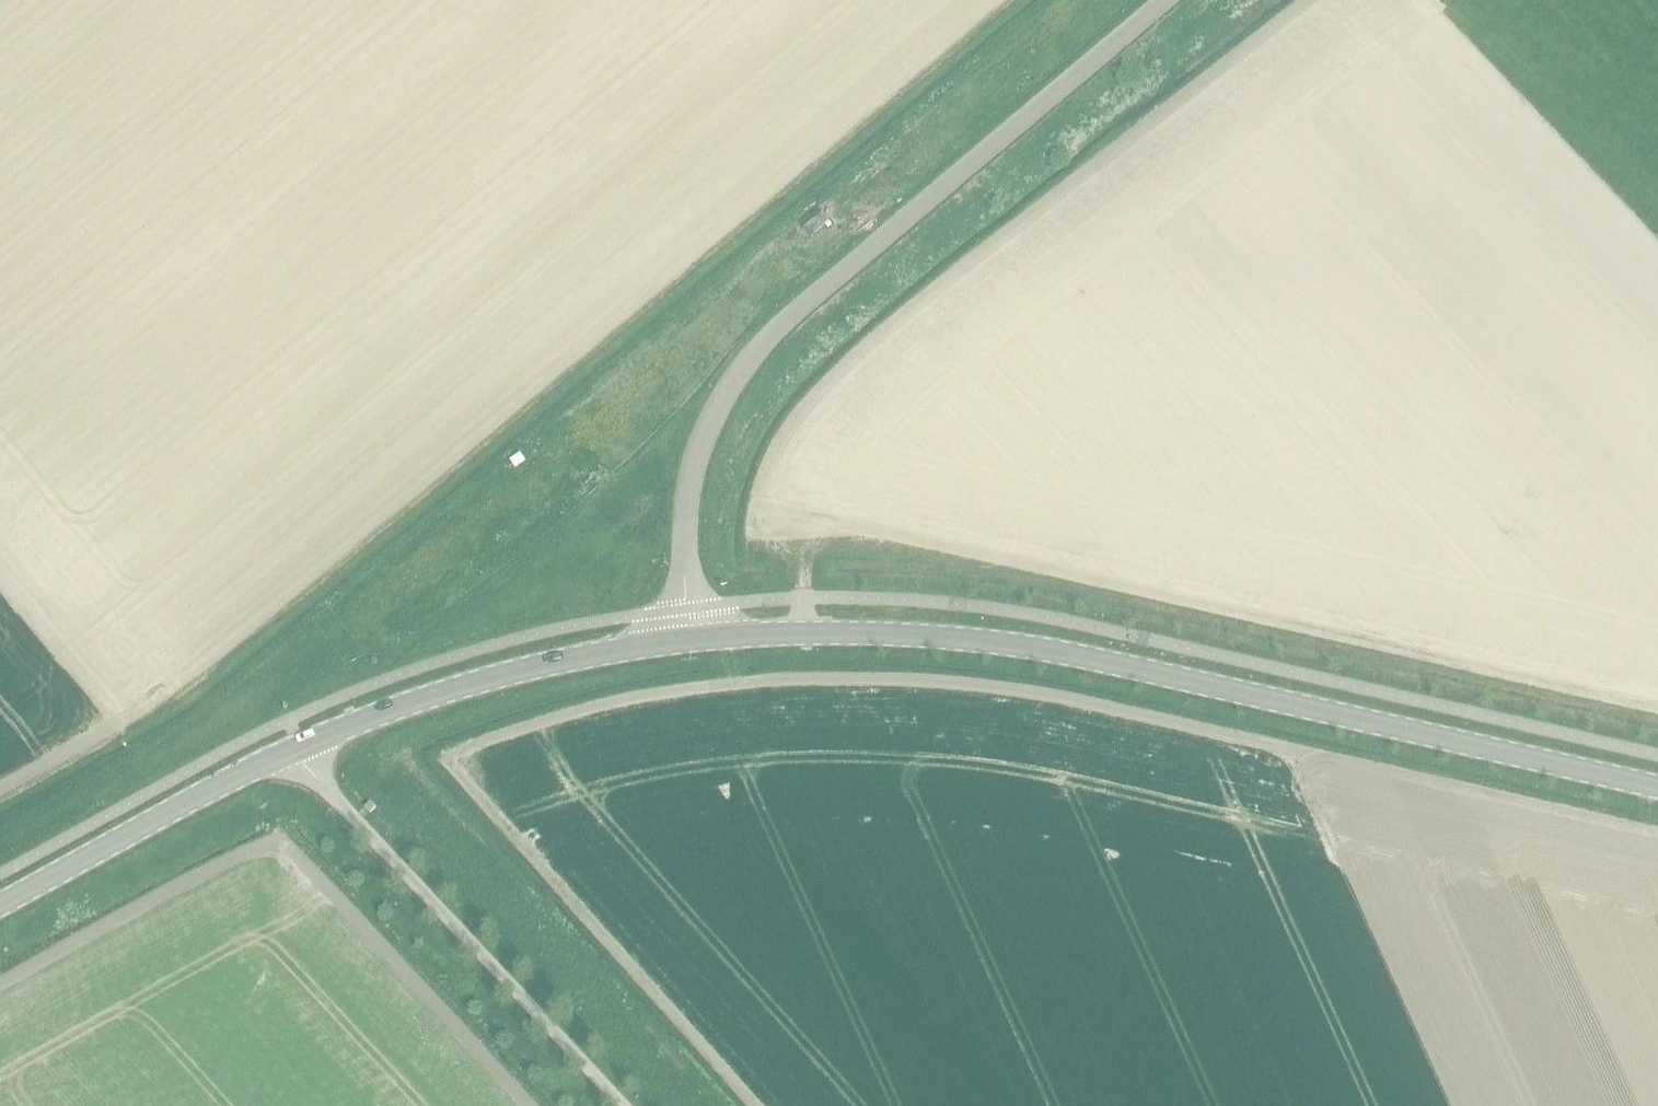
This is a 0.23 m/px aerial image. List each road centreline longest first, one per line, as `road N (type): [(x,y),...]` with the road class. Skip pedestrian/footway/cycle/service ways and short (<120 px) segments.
road 1 (tertiary): [(687,638),(914,634),(1026,645),(1657,785)]
road 2 (unclassified): [(687,638),(681,549),(687,481),(716,405),(749,354),(1155,0)]
road 3 (unclassified): [(628,1105),(328,790),(298,748)]
road 4 (tertiary): [(298,748),(514,670),(687,638)]
road 5 (tertiary): [(0,902),(298,748)]

